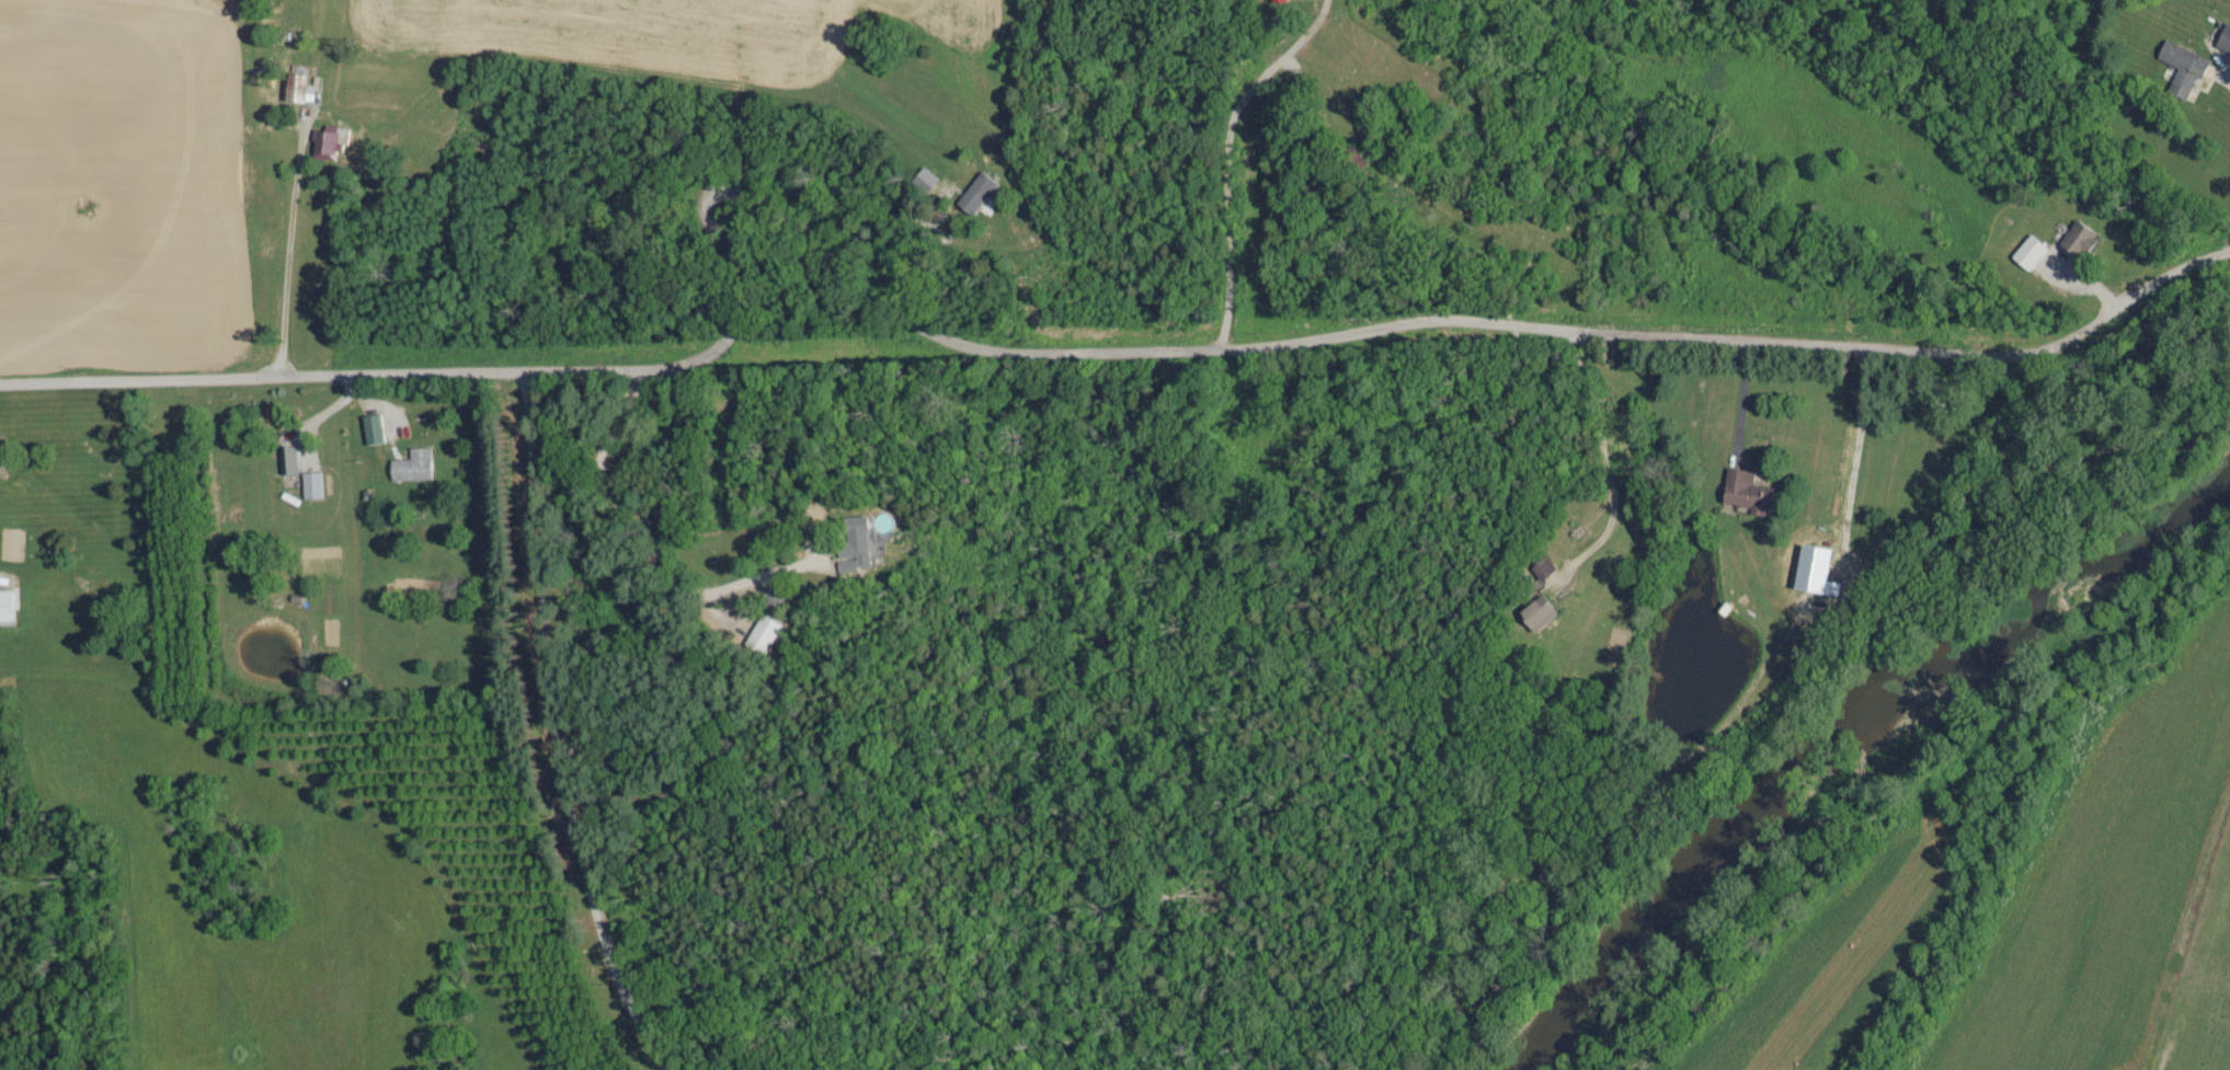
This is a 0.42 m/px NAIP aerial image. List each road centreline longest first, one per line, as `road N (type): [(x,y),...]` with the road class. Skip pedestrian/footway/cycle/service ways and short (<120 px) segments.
road 1 (residential): [(0,384),(1271,343),(1448,325),(1954,350),(2033,346),(2070,334)]
road 2 (residential): [(2070,334),(2177,268),(2229,249)]

